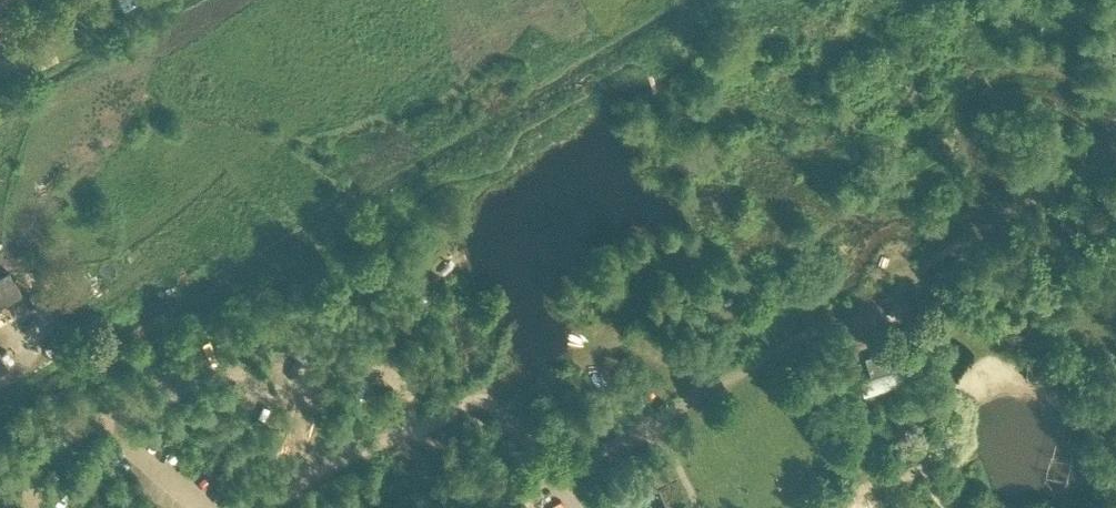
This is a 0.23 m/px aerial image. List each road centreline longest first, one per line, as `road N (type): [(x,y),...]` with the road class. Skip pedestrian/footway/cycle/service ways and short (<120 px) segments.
road 1 (track): [(923,263),(1115,153)]

